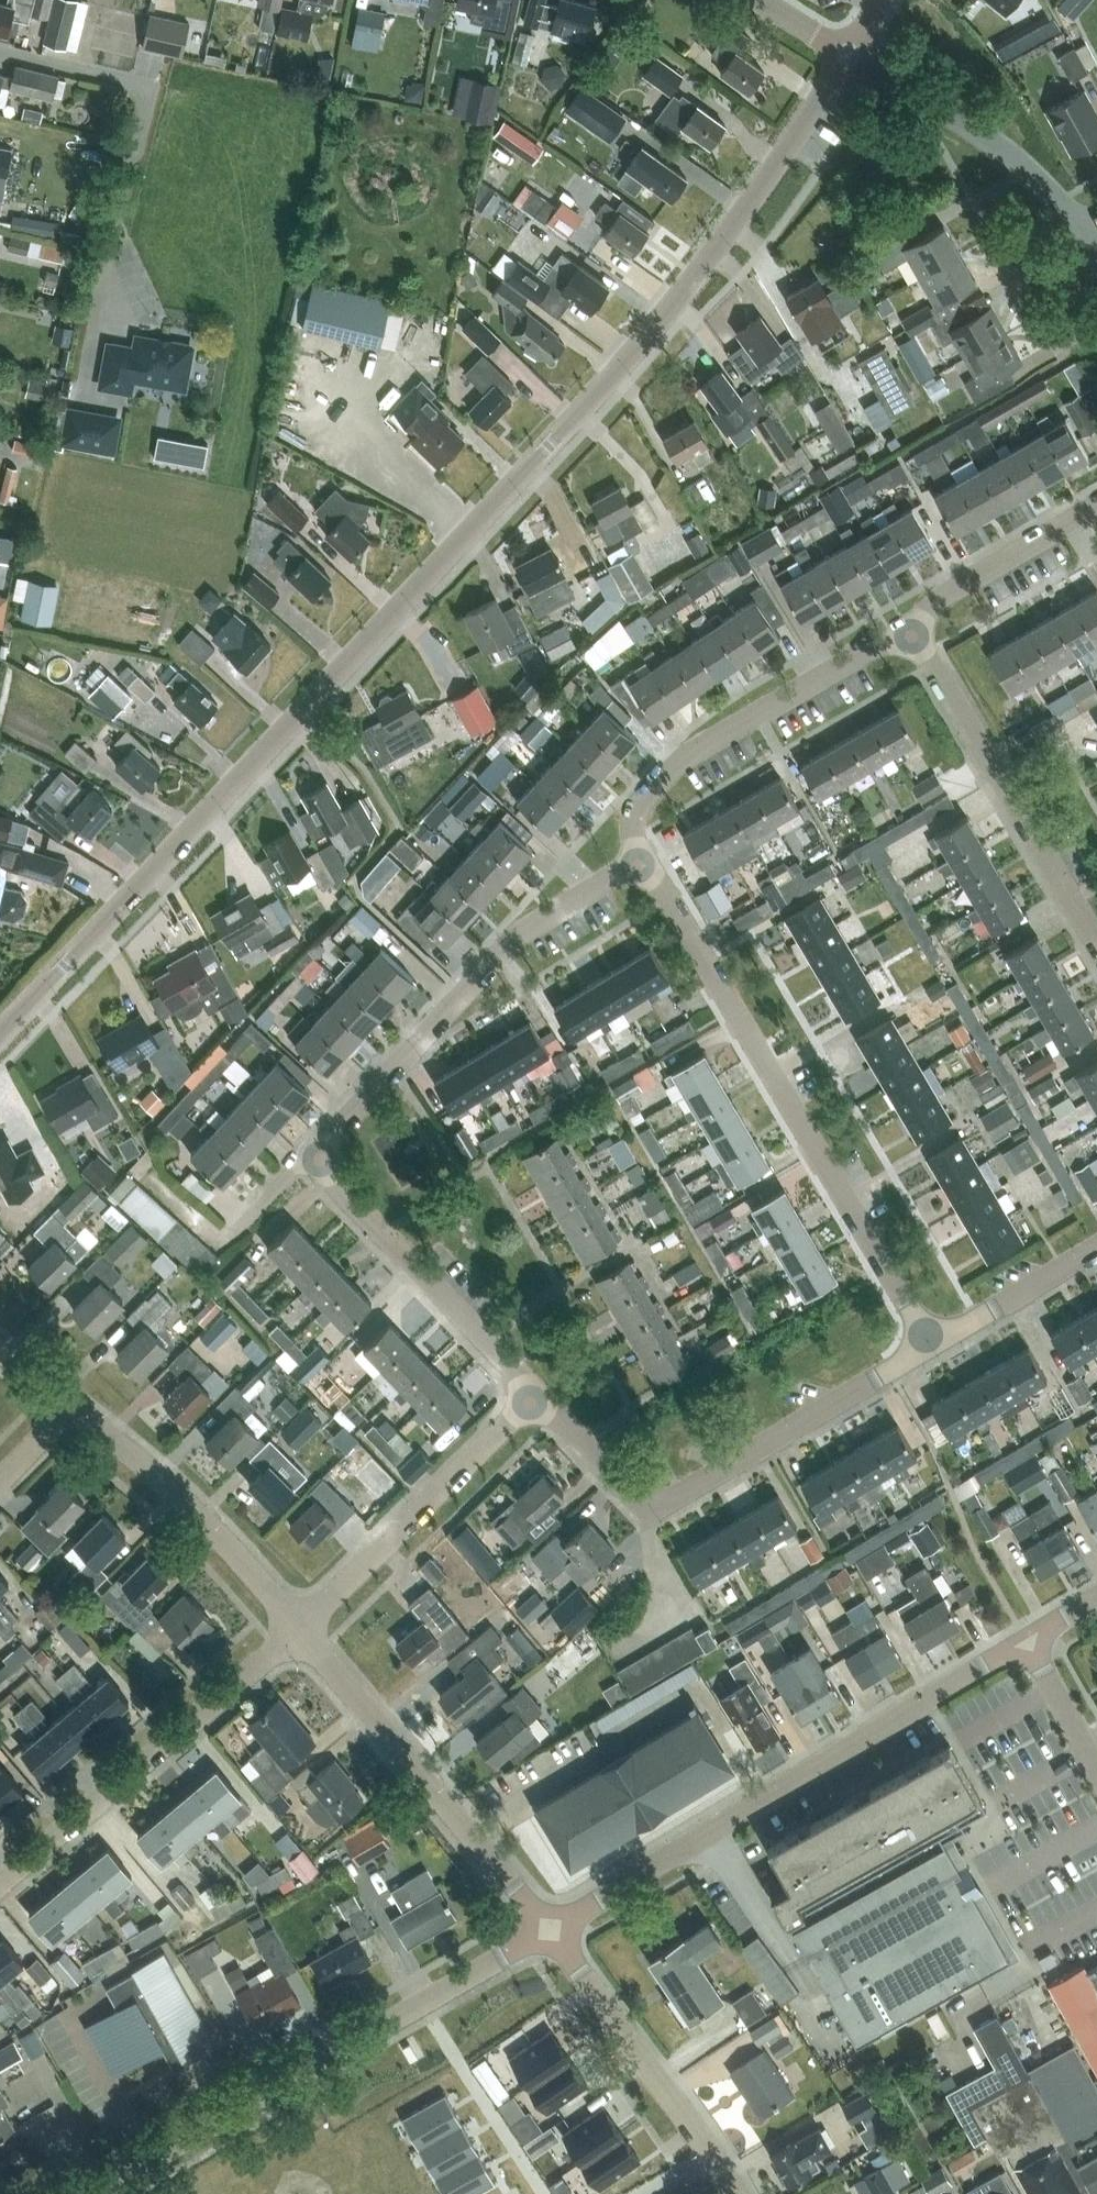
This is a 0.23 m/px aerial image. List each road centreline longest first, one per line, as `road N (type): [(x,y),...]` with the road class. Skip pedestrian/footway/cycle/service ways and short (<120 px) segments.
road 1 (unclassified): [(0,1038),(682,306),(849,52)]
road 2 (residential): [(532,1399),(300,1156),(516,938),(641,866)]
road 3 (unclassified): [(549,1931),(1043,1638)]
road 4 (unclassified): [(933,1343),(641,866)]
road 5 (unclassified): [(88,2193),(549,1931)]
road 6 (residential): [(532,1399),(648,1510),(933,1343)]
road 7 (unclassified): [(86,392),(145,91),(127,80),(0,55)]
road 8 (unclassified): [(549,1931),(302,1627)]
road 9 (unclassified): [(0,1874),(302,1627)]
road 10 (residential): [(641,866),(640,814),(648,789),(687,754),(910,626)]
road 11 (unclassified): [(1096,961),(910,626)]
road 12 (unclassified): [(302,1627),(532,1399)]
road 13 (unclassified): [(733,2193),(703,2139),(549,1931)]
road 14 (unclassified): [(302,1627),(194,1510),(72,1405)]
road 15 (unclassified): [(1092,238),(990,141),(849,52)]
road 16 (residential): [(910,626),(946,589),(1096,503)]
road 17 (unclassified): [(933,1343),(1096,1247)]

